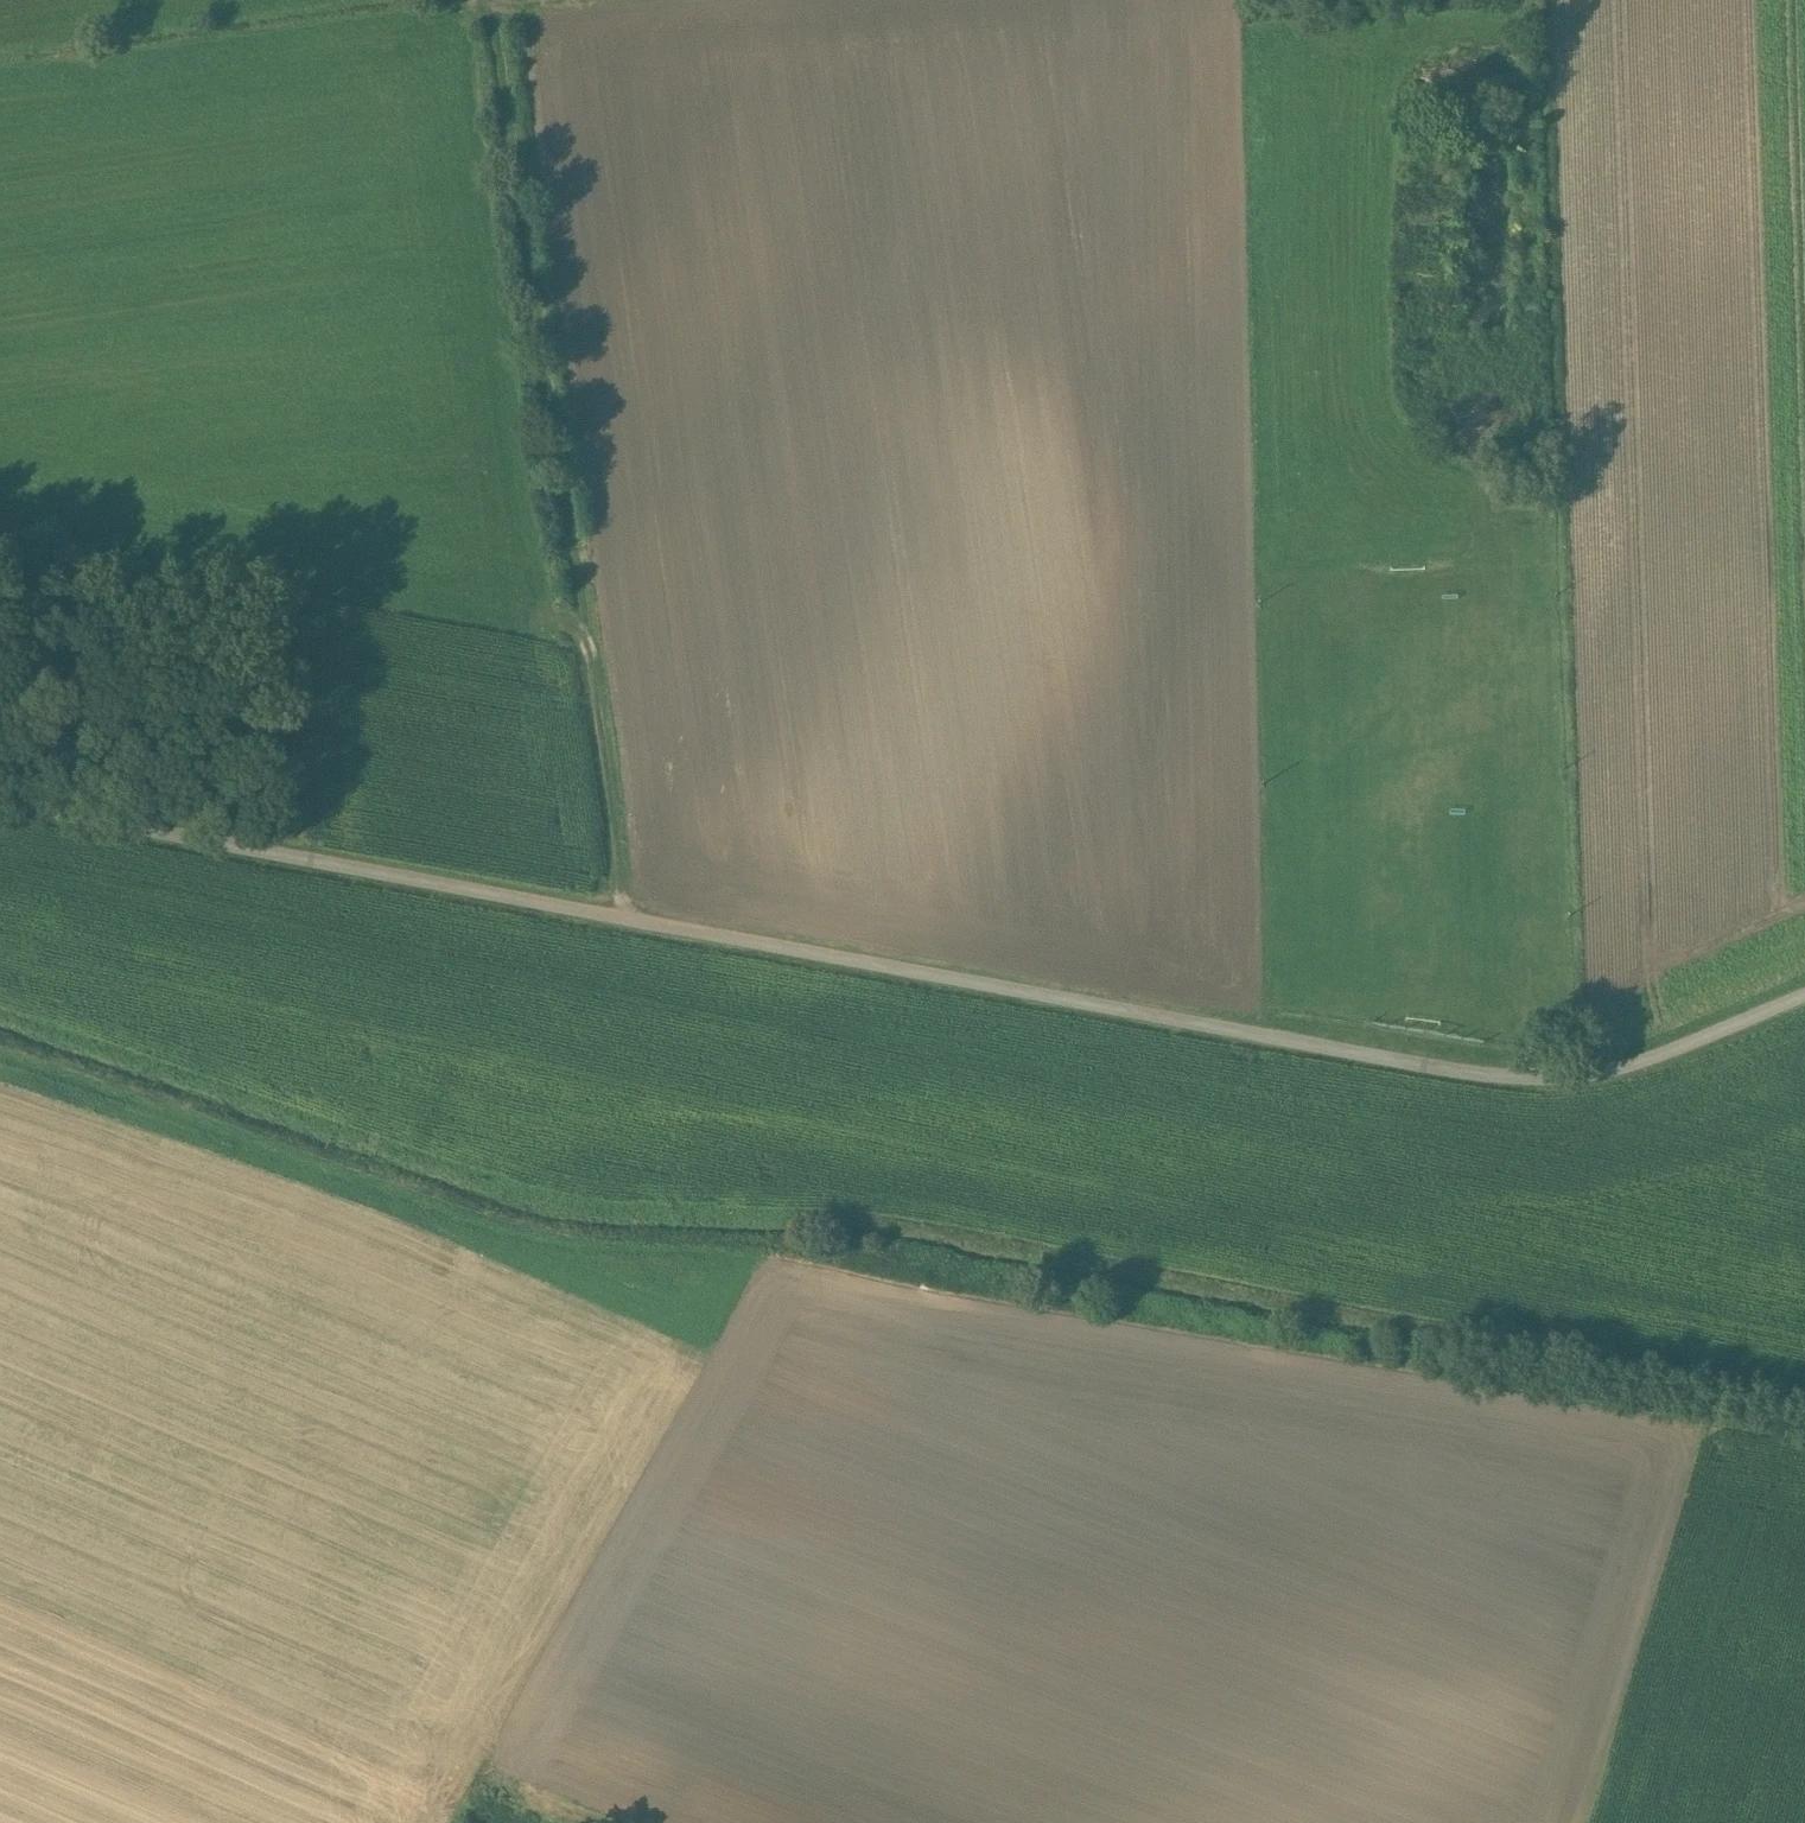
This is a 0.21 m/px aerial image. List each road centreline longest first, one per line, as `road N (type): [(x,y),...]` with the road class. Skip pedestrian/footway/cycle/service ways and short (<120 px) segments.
road 1 (unclassified): [(0,795),(628,919),(1491,1075),(1537,1078),(1626,1066),(1804,992)]
road 2 (track): [(483,0),(628,919)]

